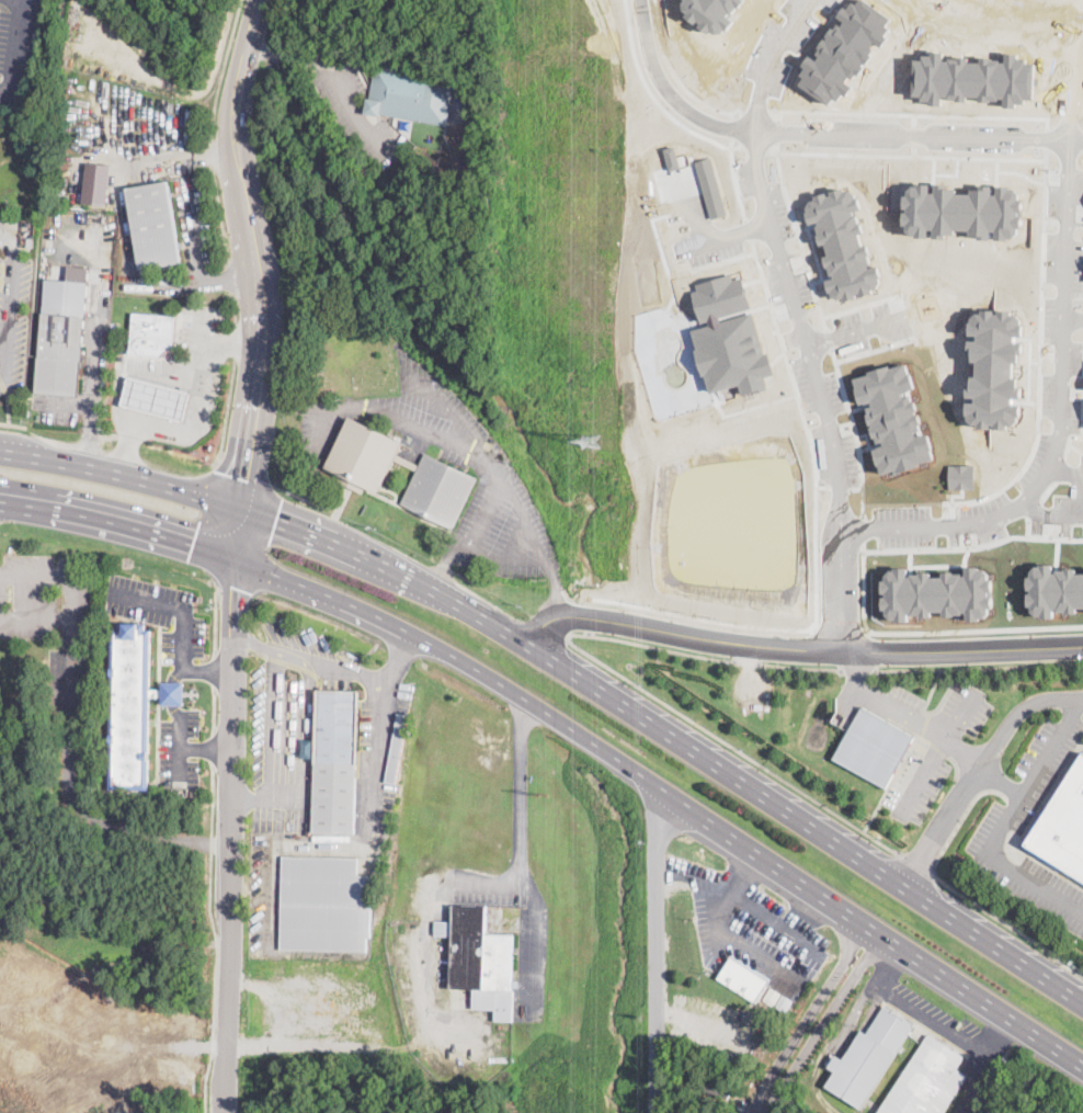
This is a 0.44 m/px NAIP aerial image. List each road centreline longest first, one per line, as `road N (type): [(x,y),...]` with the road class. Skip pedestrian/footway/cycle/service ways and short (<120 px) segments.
road 1 (primary): [(237,563),(395,625),(492,679),(1082,1059)]
road 2 (primary): [(1082,1008),(514,633),(373,557)]
road 3 (residential): [(842,530),(976,525),(1005,515),(1036,490),(1061,443),(1077,0)]
road 4 (tertiary): [(262,0),(236,129),(267,319),(237,563)]
road 5 (residential): [(529,643),(577,616),(783,648),(1082,646)]
road 6 (residential): [(842,530),(825,388),(757,134),(772,70),(814,0)]
road 7 (tertiary): [(237,563),(228,1112)]
road 8 (residential): [(641,0),(658,71),(671,93),(713,124),(757,134),(1082,141)]
road 9 (primary): [(373,557),(207,495),(0,451)]
road 10 (residential): [(657,1112),(656,785)]
road 11 (primary): [(0,502),(89,518),(237,563)]
road 12 (residential): [(759,1112),(870,928)]
road 13 (residential): [(925,0),(943,13),(974,19),(1076,20)]
road 14 (residential): [(842,530),(833,553),(831,650)]
road 15 (residential): [(855,650),(842,530)]

